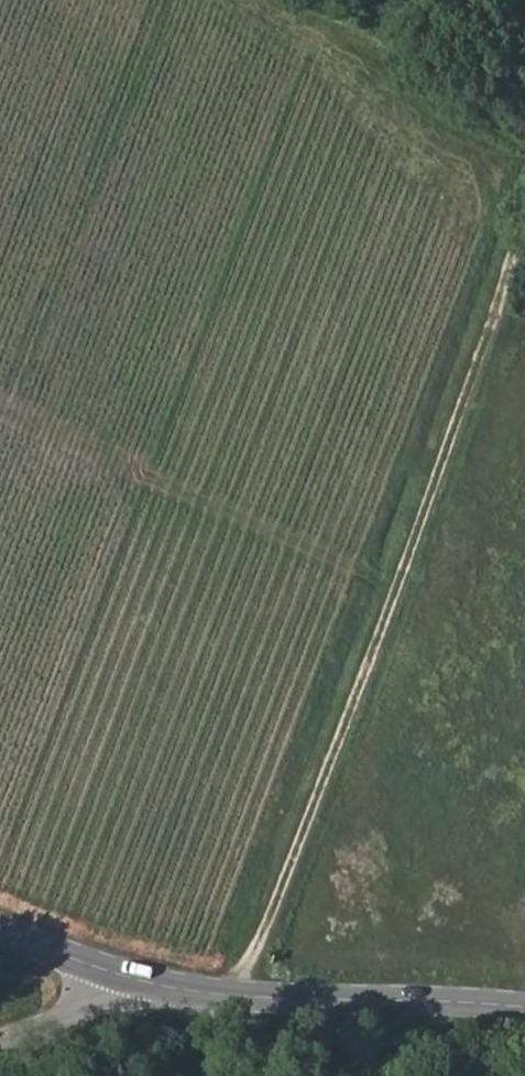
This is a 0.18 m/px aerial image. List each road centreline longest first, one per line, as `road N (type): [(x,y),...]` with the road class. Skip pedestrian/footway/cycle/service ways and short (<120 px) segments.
road 1 (track): [(524,235),(256,959),(195,987)]
road 2 (secondary): [(128,975),(195,987),(524,1003)]
road 3 (track): [(524,172),(220,0)]
road 4 (residential): [(0,1040),(120,993),(128,975)]
road 5 (secondary): [(0,924),(128,975)]

